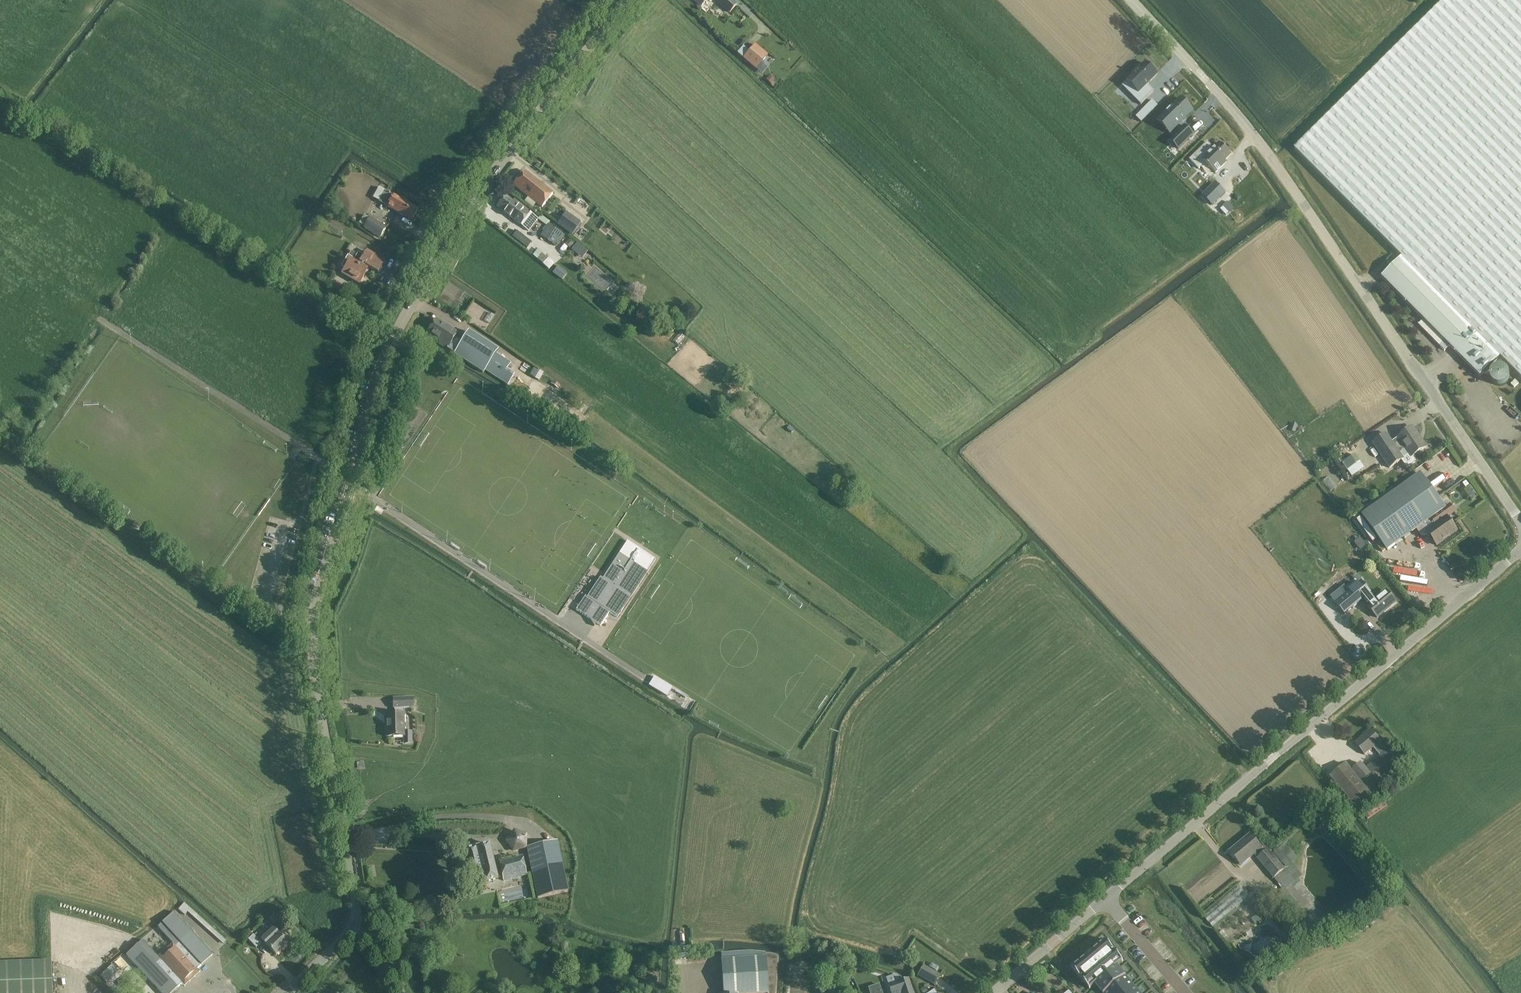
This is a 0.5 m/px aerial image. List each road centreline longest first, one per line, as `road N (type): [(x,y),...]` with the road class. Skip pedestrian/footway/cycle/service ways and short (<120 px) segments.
road 1 (tertiary): [(351,927),(354,880),(317,705),(312,620),(378,366),(446,241),(630,0)]
road 2 (unclassified): [(1520,523),(1259,140),(1131,0)]
road 3 (unclassified): [(1107,898),(1520,550)]
road 4 (residential): [(994,992),(1107,898)]
road 5 (residential): [(1185,992),(1107,898)]

